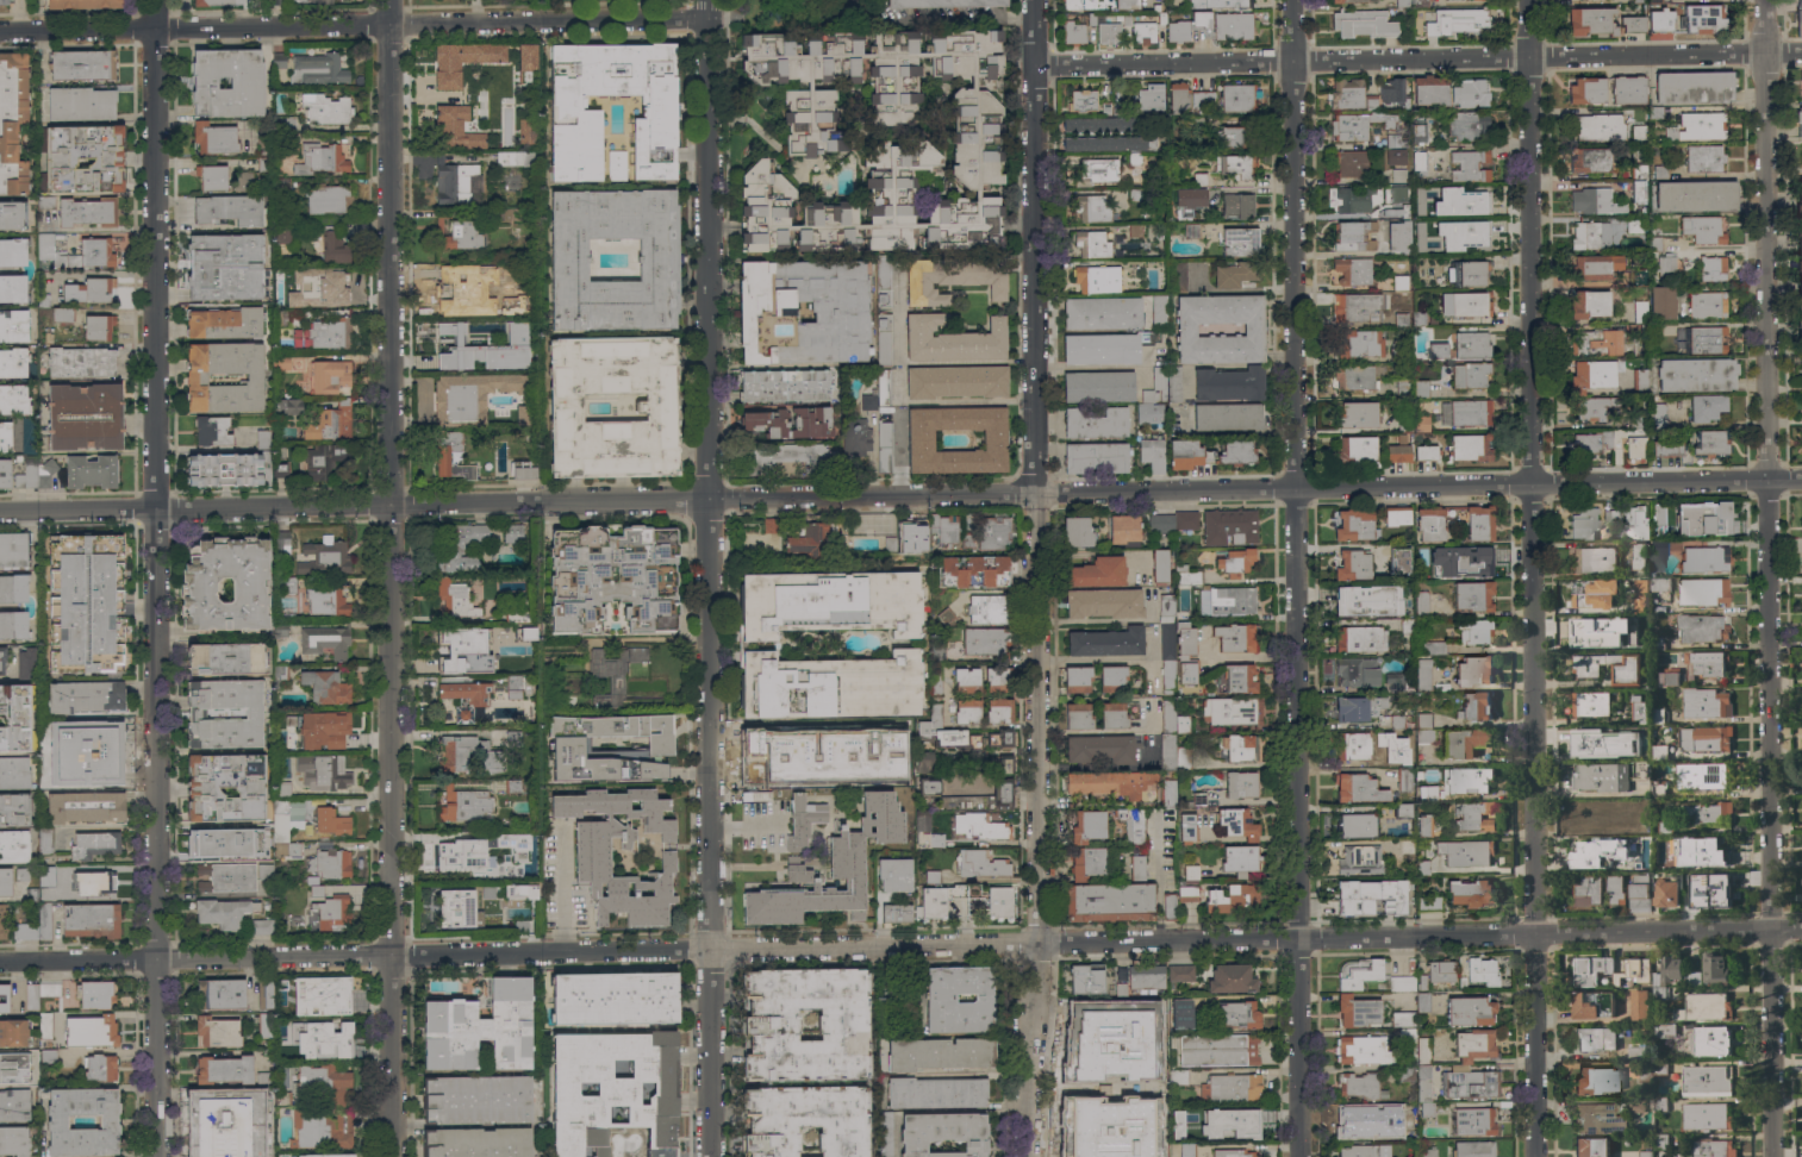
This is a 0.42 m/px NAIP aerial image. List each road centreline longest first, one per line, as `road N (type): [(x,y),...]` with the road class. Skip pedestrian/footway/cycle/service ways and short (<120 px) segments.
road 1 (residential): [(1767,932),(0,961)]
road 2 (residential): [(392,1156),(385,0)]
road 3 (residential): [(1534,1156),(1528,0)]
road 4 (residential): [(1300,1156),(1295,0)]
road 5 (residential): [(709,1156),(706,0)]
road 6 (residential): [(159,1156),(156,0)]
road 7 (residential): [(1034,493),(0,510)]
road 8 (residential): [(1801,477),(1034,493)]
road 9 (residential): [(1801,53),(1034,67)]
road 10 (residential): [(706,23),(0,34)]
road 11 (residential): [(1771,1156),(1766,477)]
road 12 (residential): [(1029,1156),(1041,944),(1034,493)]
road 13 (residential): [(1034,493),(1033,0)]
road 14 (residential): [(1766,477),(1767,0)]

